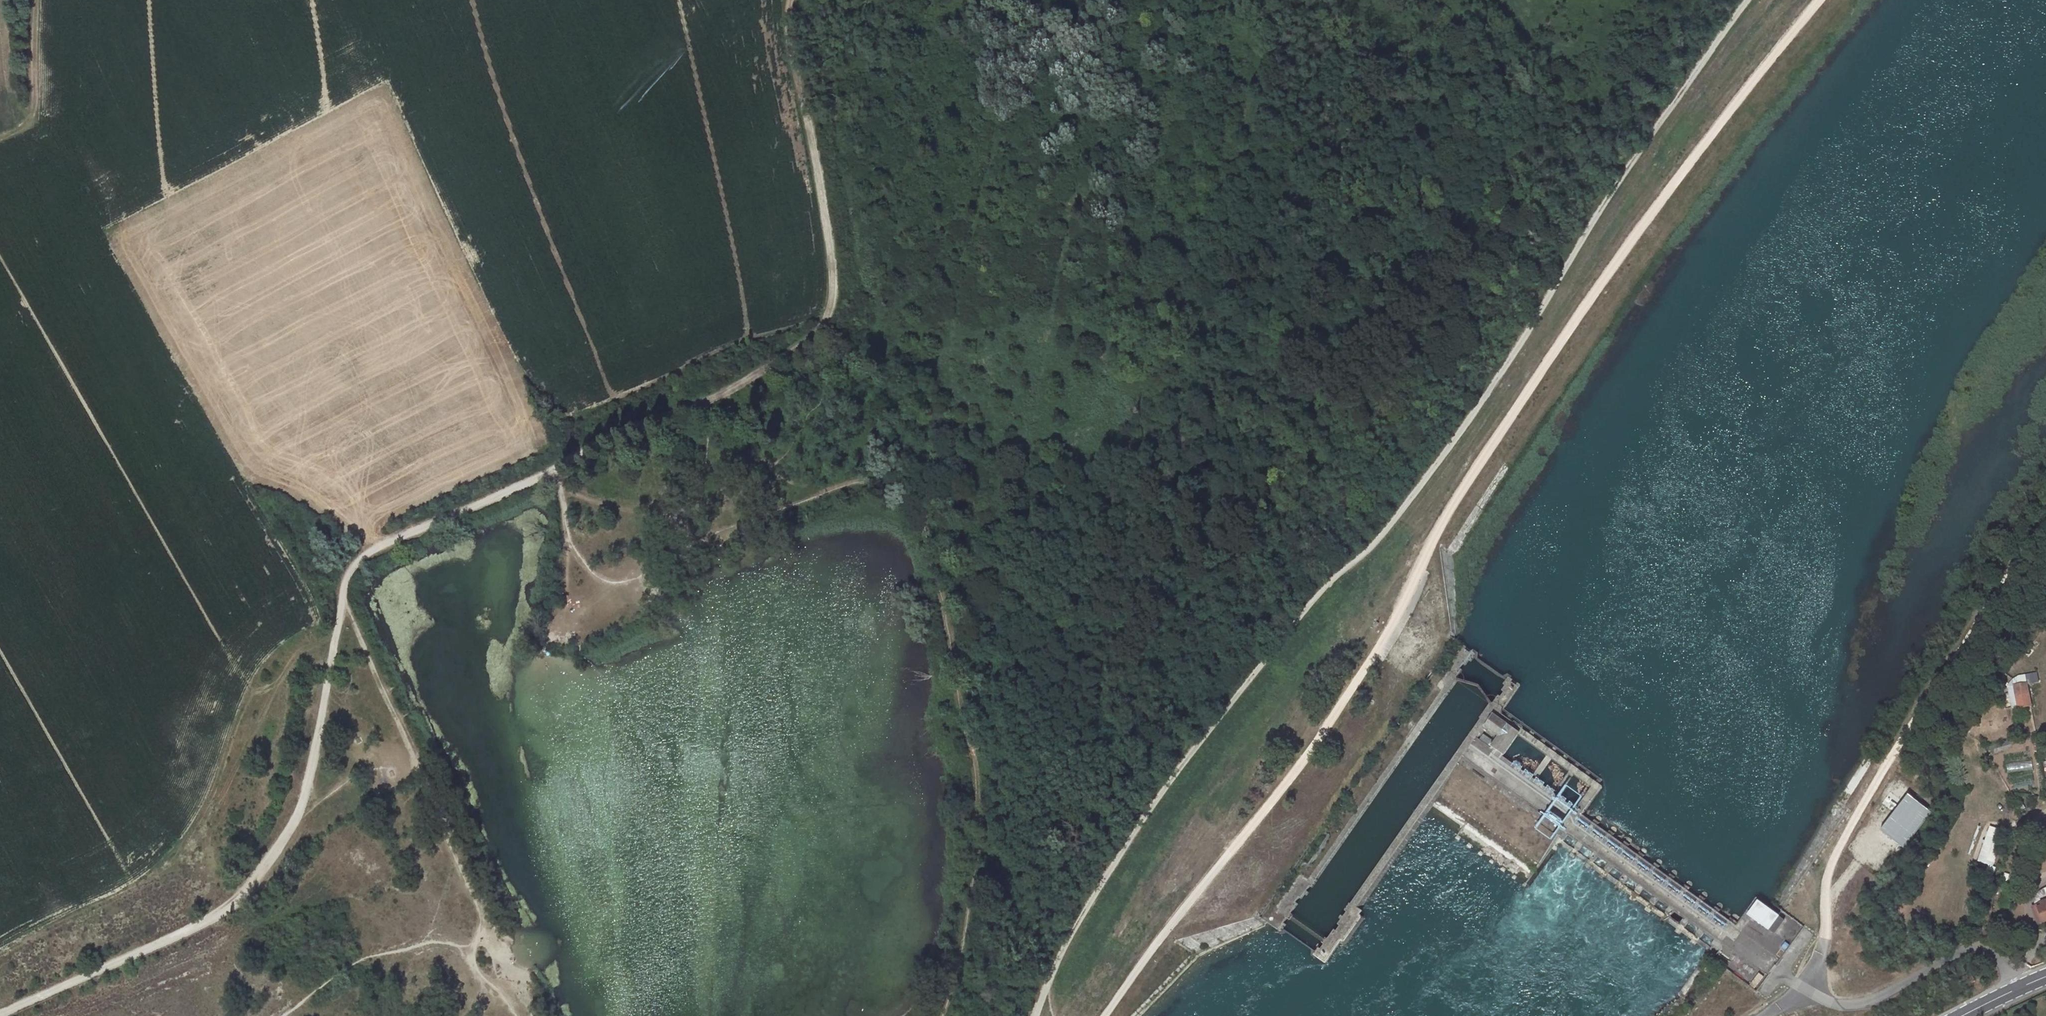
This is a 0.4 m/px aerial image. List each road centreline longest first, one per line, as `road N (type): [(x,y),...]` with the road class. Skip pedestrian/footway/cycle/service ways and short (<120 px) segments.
road 1 (track): [(1036,1015),(1063,948),(1176,772),(1326,585),(1385,533),(1510,361),(1610,194),(1748,0)]
road 2 (track): [(793,0),(835,267),(833,307),(821,327),(732,389),(381,544),(357,561),(344,585),(337,635)]
road 3 (track): [(337,635),(302,811),(250,893),(201,928),(0,1015)]
road 4 (track): [(337,635),(281,669),(218,806),(168,866),(0,960)]
road 5 (track): [(283,1015),(361,958),(442,940),(461,949),(518,1015)]
road 6 (track): [(0,138),(32,119),(37,0)]

